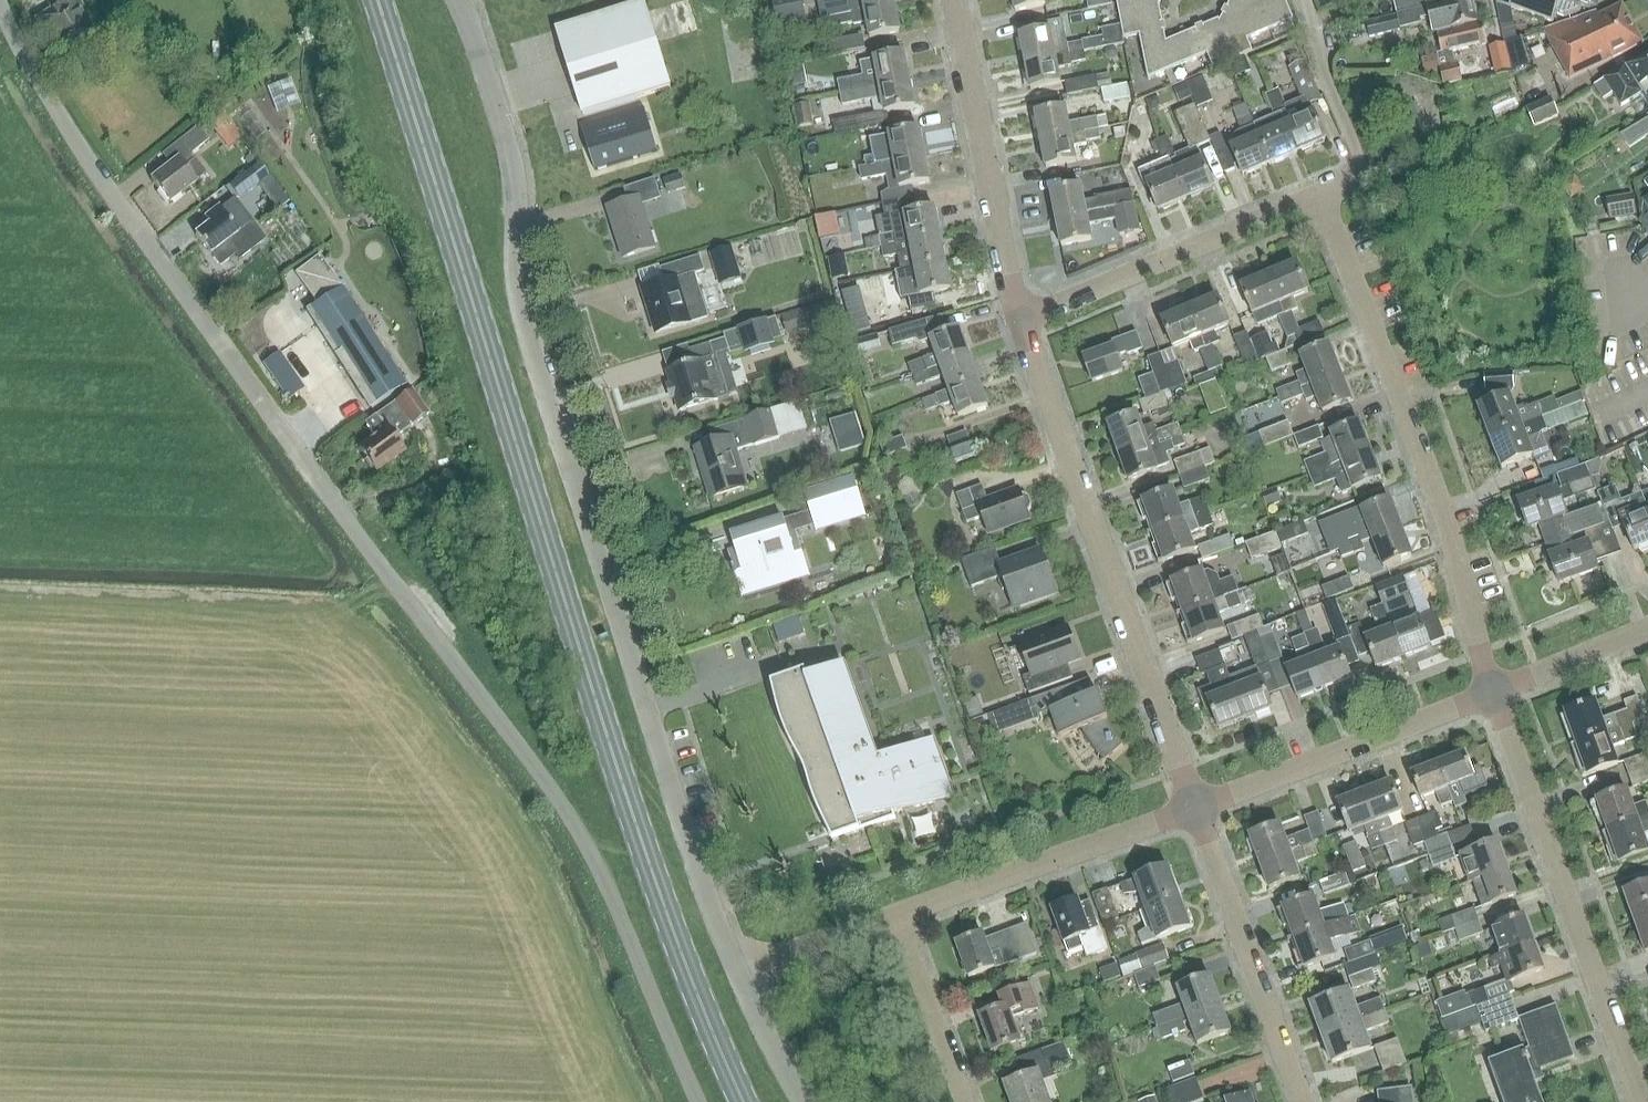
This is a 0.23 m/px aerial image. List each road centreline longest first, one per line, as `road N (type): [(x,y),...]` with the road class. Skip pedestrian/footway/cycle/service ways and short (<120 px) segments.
road 1 (unclassified): [(698,1101),(621,917),(565,810),(108,189),(0,6)]
road 2 (primary): [(742,1101),(615,763),(377,0)]
road 3 (unclassified): [(736,971),(529,341),(508,149),(457,0)]
road 4 (residential): [(1492,692),(1438,494),(1319,193)]
road 5 (residential): [(1194,808),(1019,320)]
road 6 (residential): [(1640,1101),(1492,692)]
road 7 (residential): [(1019,320),(952,0)]
road 8 (residential): [(1019,320),(1319,193)]
road 9 (residential): [(1194,808),(1492,692)]
road 10 (residential): [(896,914),(1194,808)]
road 11 (residential): [(1301,1101),(1194,808)]
road 12 (unclassified): [(964,1101),(896,914)]
road 13 (residential): [(736,971),(896,914)]
road 14 (residential): [(1492,692),(1647,627)]
road 15 (unclassified): [(803,1101),(736,971)]

